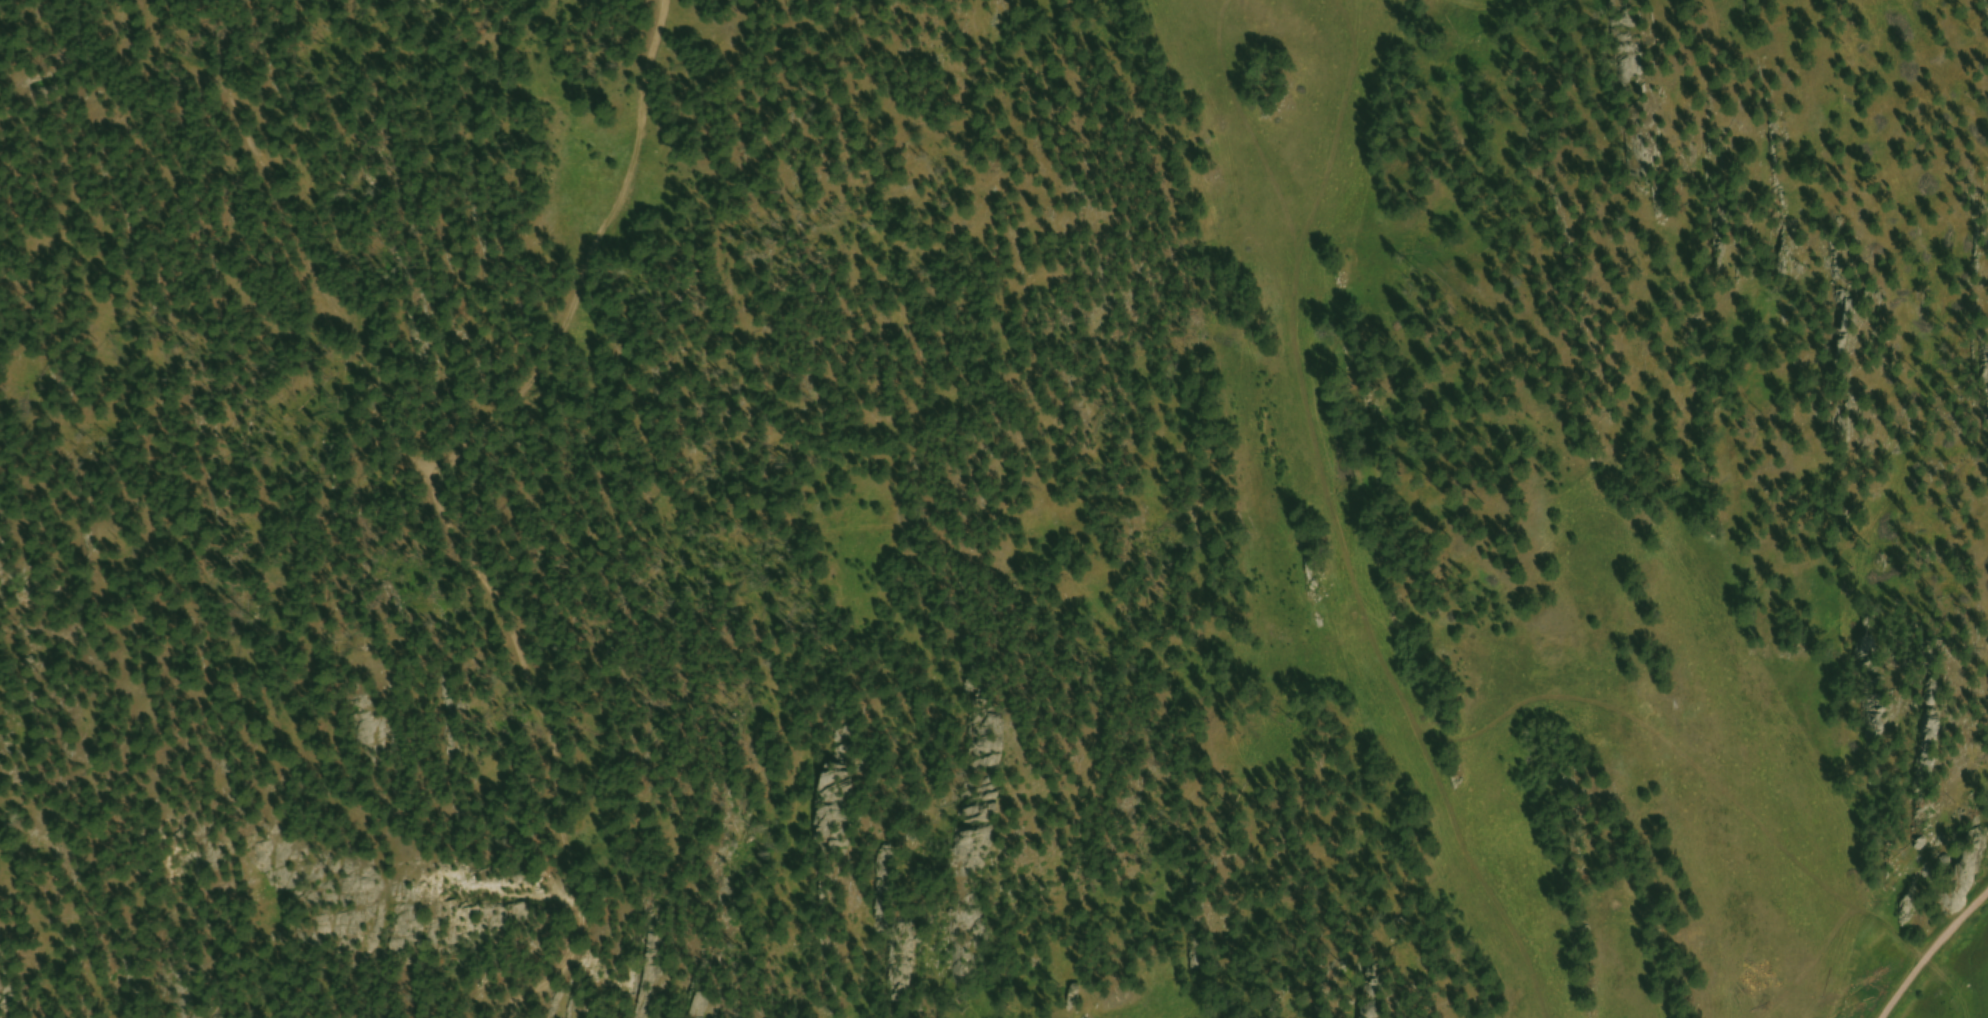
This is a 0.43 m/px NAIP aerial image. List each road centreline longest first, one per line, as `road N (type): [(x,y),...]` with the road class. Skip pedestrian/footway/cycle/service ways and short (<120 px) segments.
road 1 (track): [(617,194),(662,0)]

